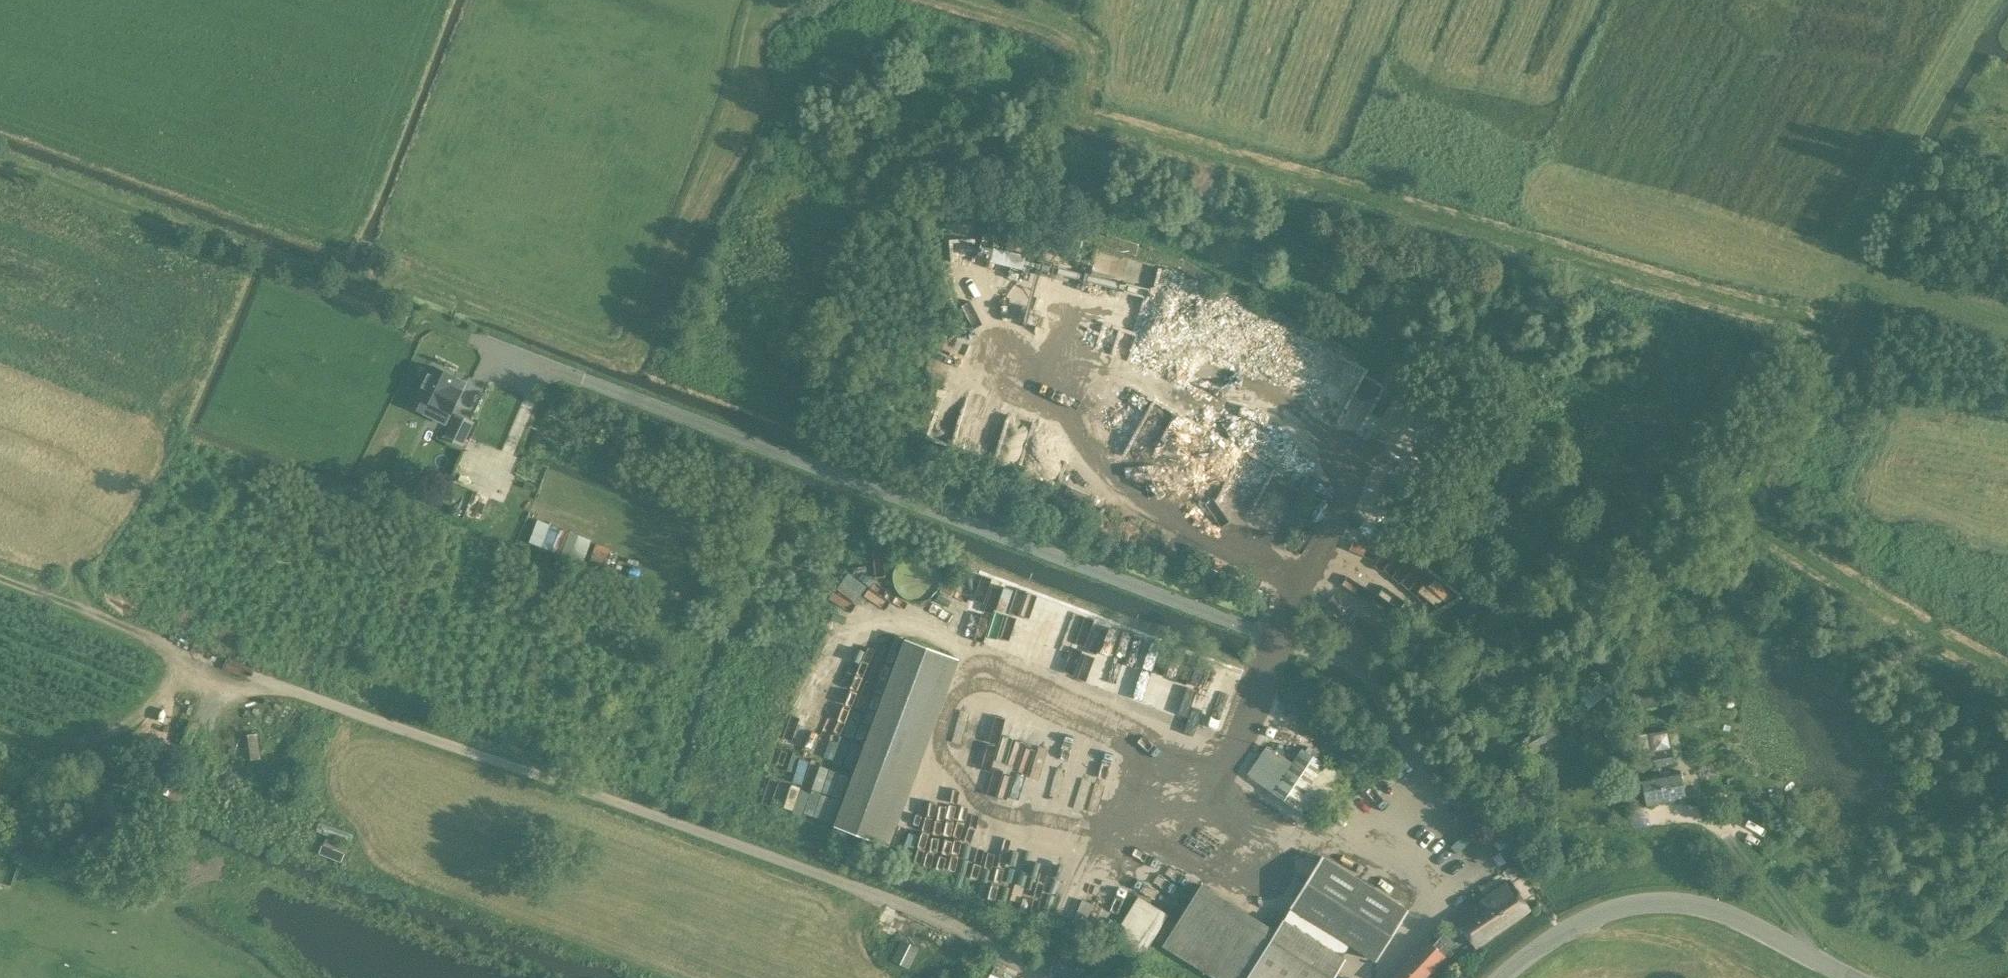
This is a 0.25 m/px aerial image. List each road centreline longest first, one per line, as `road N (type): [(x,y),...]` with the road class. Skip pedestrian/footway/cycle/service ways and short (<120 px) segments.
road 1 (unclassified): [(1498,977),(1578,923),(1646,906),(1714,916),(1839,977)]
road 2 (track): [(184,649),(72,604),(95,516),(164,407)]
road 3 (track): [(0,861),(42,772),(135,722),(165,693),(184,649)]

